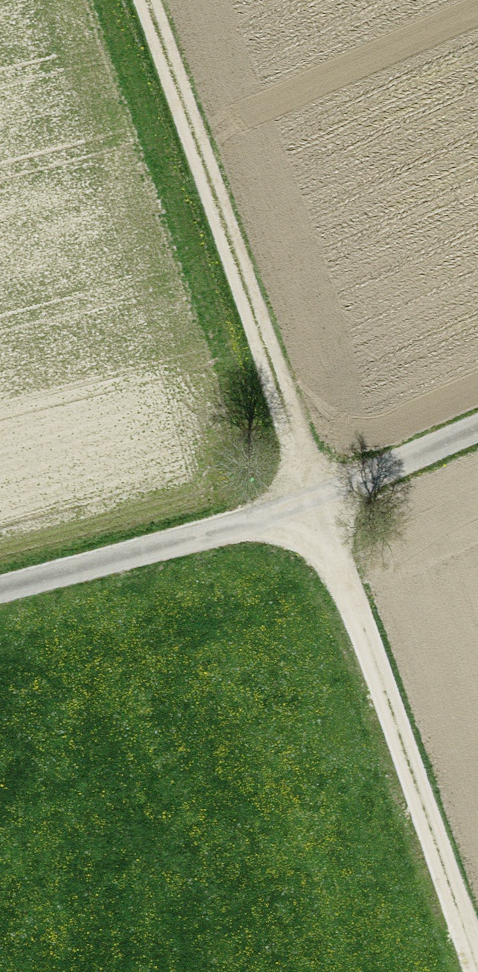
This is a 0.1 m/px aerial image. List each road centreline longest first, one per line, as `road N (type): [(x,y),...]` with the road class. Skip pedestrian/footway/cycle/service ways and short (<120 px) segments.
road 1 (track): [(147,0),(473,971)]
road 2 (unclassified): [(0,590),(239,526),(477,430)]

